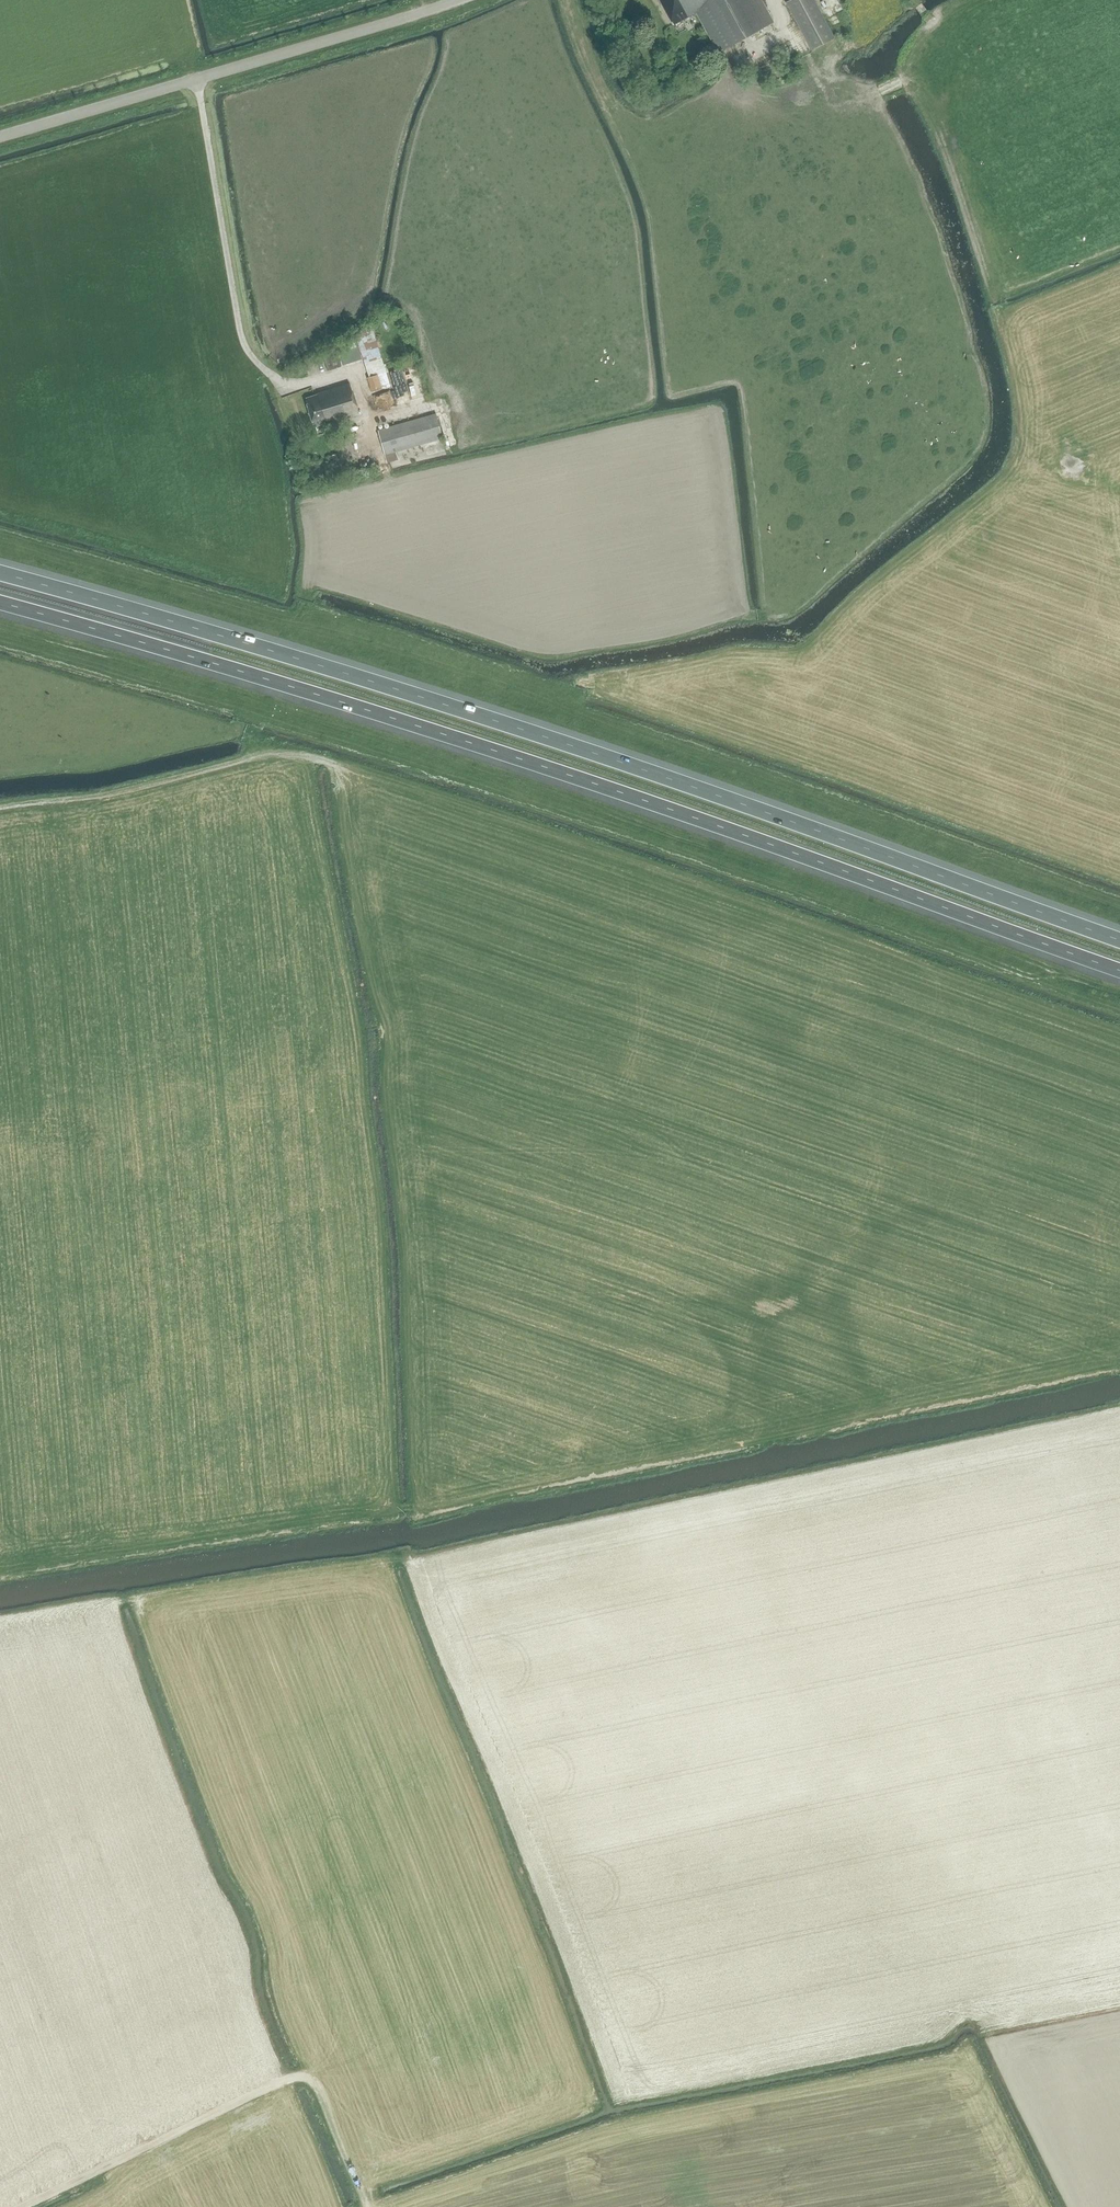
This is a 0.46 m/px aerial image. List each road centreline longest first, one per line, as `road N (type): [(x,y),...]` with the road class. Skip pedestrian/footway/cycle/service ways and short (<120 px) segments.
road 1 (motorway): [(0,602),(464,740),(1119,970)]
road 2 (motorway): [(1119,940),(502,722),(0,573)]
road 3 (tertiary): [(0,136),(469,0)]

